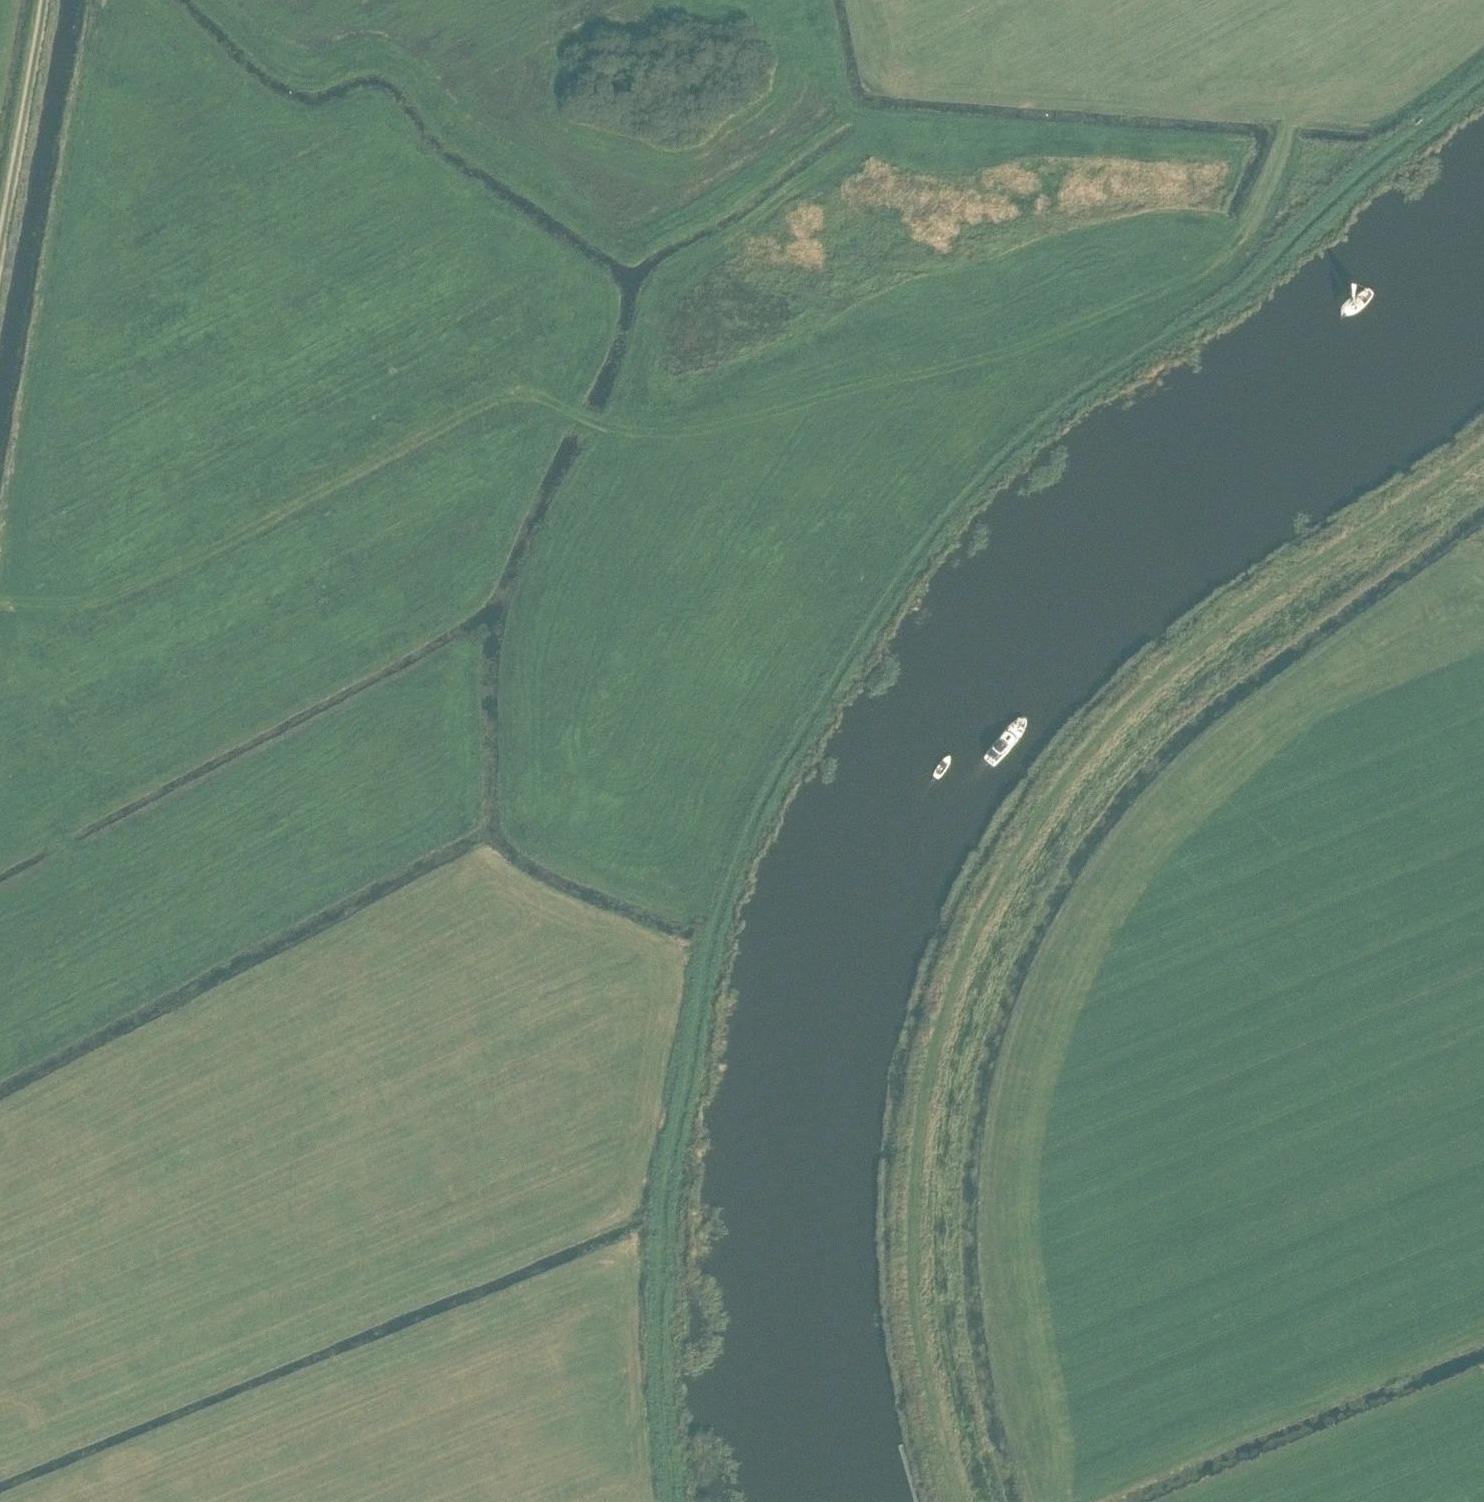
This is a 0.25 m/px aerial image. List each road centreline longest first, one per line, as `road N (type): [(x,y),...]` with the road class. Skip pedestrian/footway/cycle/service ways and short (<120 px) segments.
road 1 (track): [(0,266),(47,0)]

